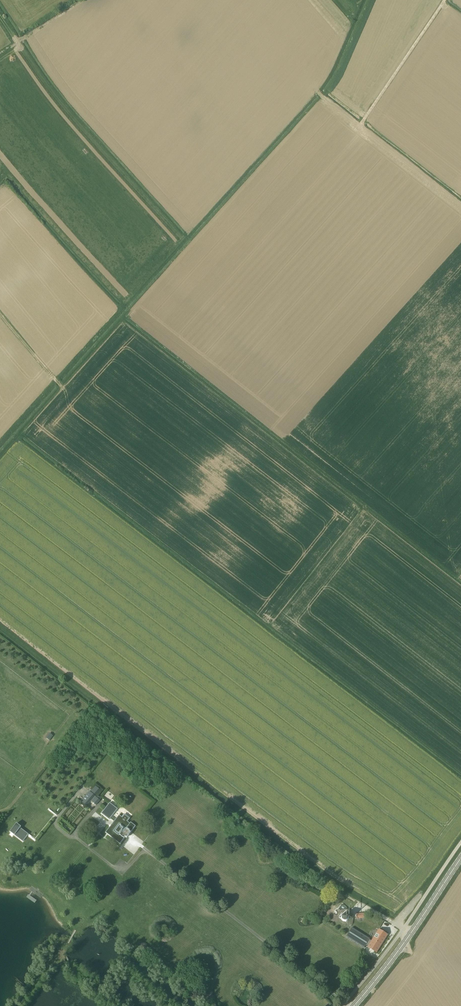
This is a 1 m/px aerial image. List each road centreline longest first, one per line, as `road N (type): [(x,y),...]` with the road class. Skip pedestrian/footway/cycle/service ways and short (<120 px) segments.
road 1 (secondary): [(354,1005),(460,859)]

